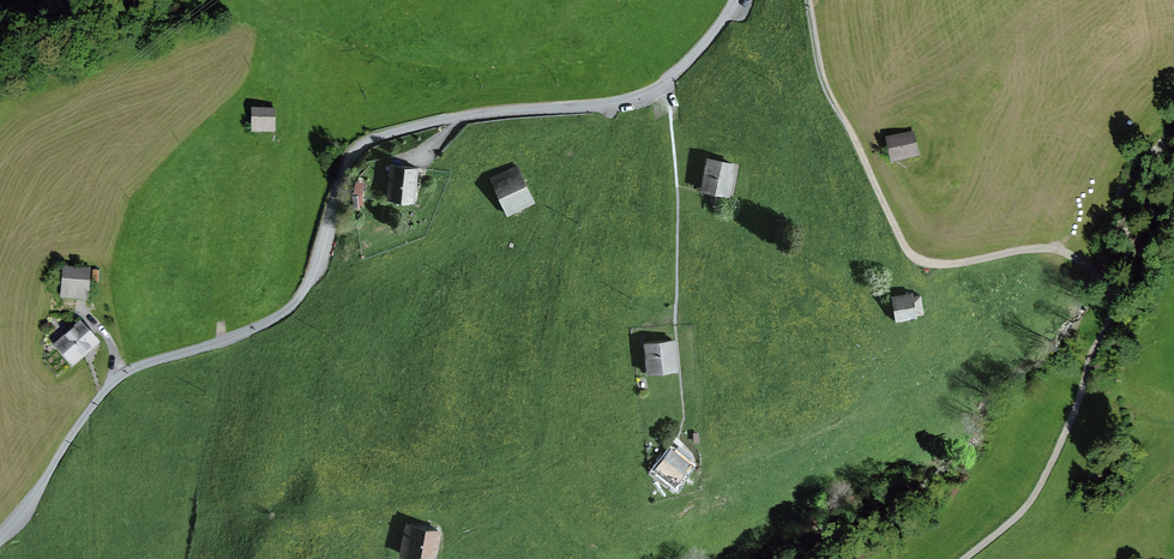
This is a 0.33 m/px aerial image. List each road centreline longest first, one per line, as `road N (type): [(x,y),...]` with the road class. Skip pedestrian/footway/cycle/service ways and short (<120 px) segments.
road 1 (residential): [(734,0),(669,77),(629,98),(463,113),(375,134),(357,146),(318,264),(288,305),(250,328),(120,371),(0,532)]
road 2 (track): [(1108,283),(1066,252),(1041,248),(955,264),(915,259),(822,76),(809,0)]
road 3 (track): [(684,426),(669,77)]
road 4 (track): [(962,558),(1037,487),(1091,369),(1108,283)]

